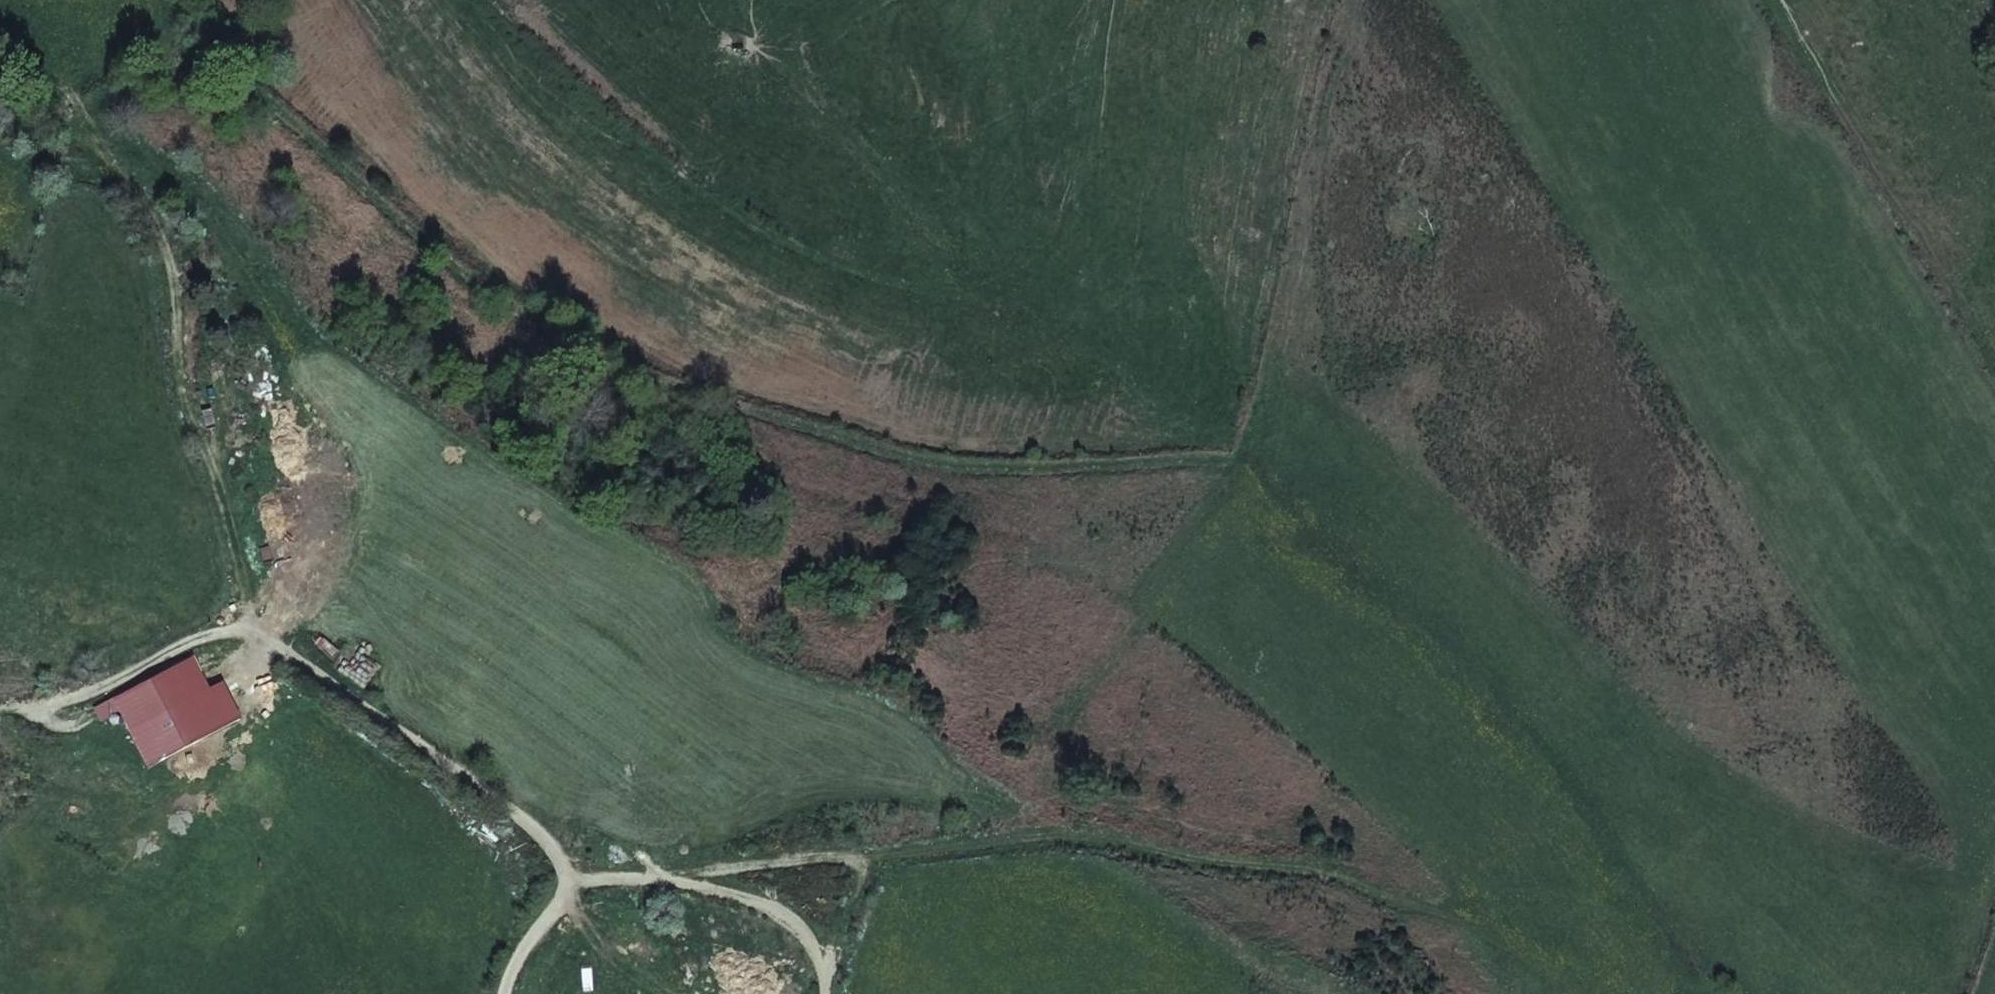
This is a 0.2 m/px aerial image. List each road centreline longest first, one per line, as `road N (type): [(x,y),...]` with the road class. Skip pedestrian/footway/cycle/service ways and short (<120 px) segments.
road 1 (track): [(0,704),(69,699),(236,618),(574,885),(839,849),(852,857),(866,883),(837,993)]
road 2 (track): [(523,993),(574,885),(696,891),(759,930),(806,978),(810,993)]

